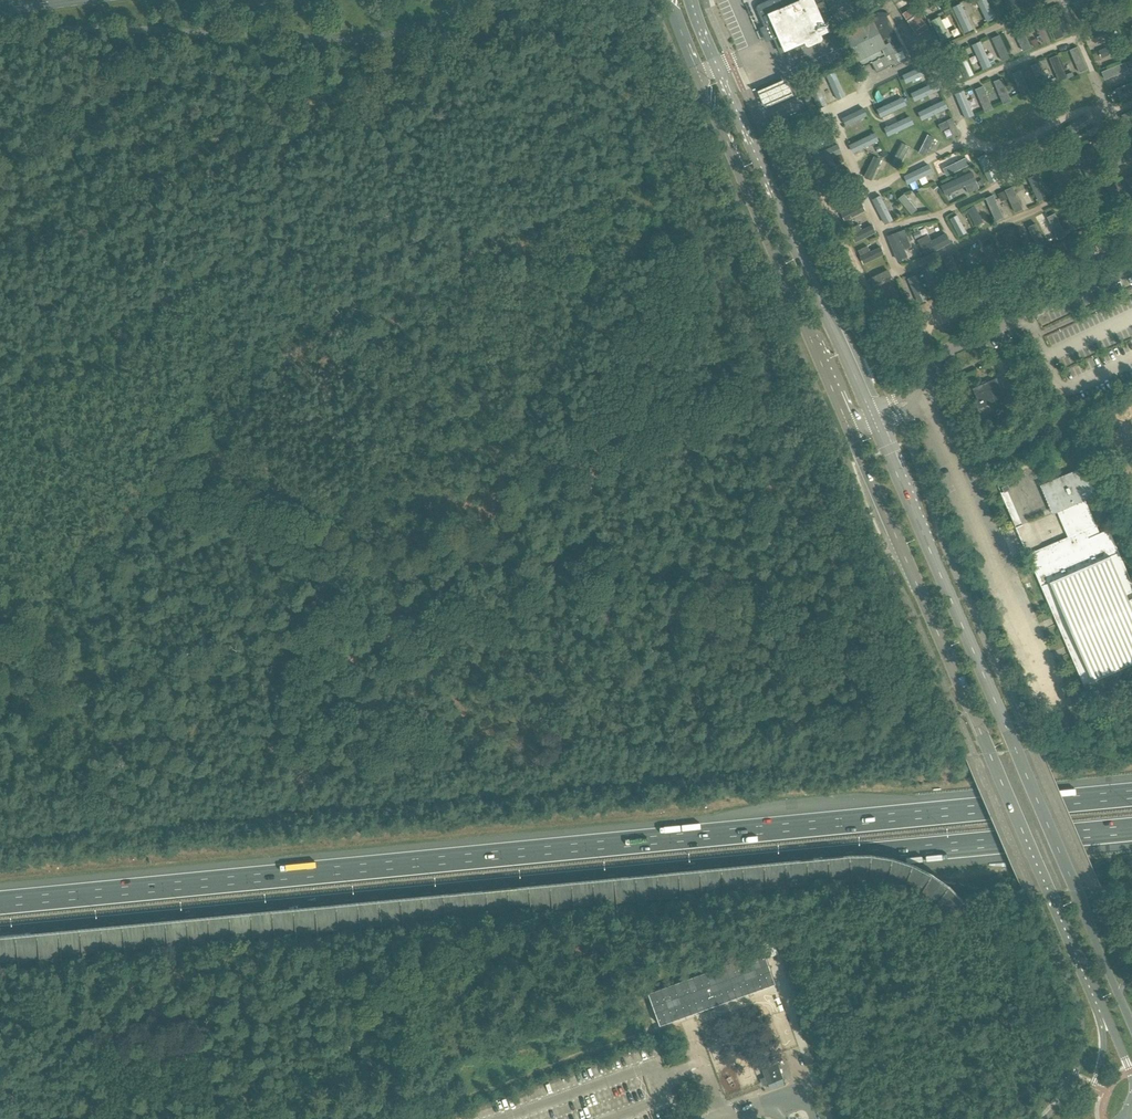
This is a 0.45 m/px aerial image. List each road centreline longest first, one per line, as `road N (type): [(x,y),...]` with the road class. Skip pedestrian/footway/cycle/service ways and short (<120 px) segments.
road 1 (track): [(0,233),(291,106),(544,72),(608,86),(648,116),(870,649),(818,711),(784,730),(644,743),(600,723),(561,739),(513,721),(374,751),(317,737),(302,722),(307,672),(341,593),(330,540)]
road 2 (motorway): [(0,940),(1131,829)]
road 3 (motorway): [(1131,794),(0,902)]
road 4 (track): [(678,187),(663,248),(574,434),(536,482),(487,521),(390,559),(245,503),(144,491)]
road 5 (track): [(0,382),(589,79)]
road 6 (secondary): [(1131,1025),(872,417)]
road 7 (secondary): [(849,427),(1098,1004)]
road 8 (track): [(291,106),(294,124),(189,426),(108,529),(0,608)]
road 9 (secondary): [(667,0),(849,427)]
road 10 (secondary): [(872,417),(691,0)]
road 11 (residential): [(796,1077),(766,991),(685,1016)]
road 12 (secondary): [(1098,1004),(1102,1065),(1077,1118)]

